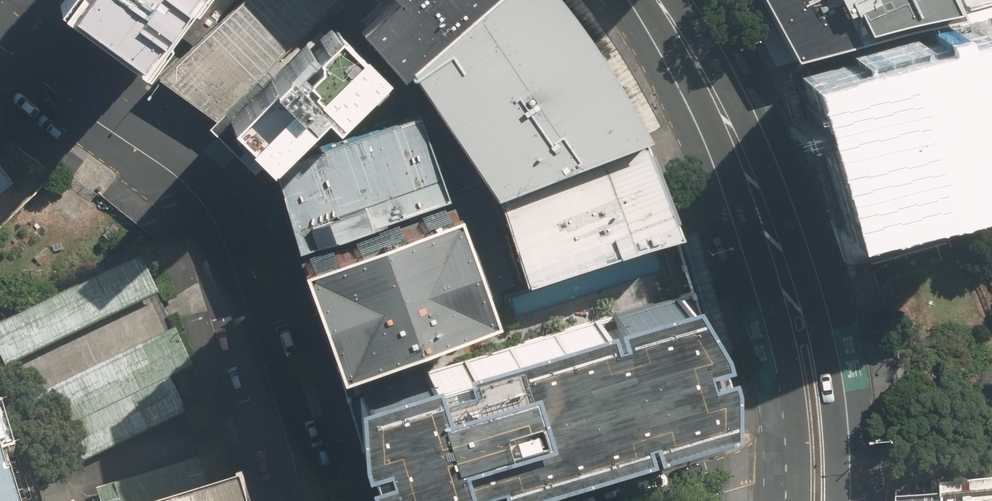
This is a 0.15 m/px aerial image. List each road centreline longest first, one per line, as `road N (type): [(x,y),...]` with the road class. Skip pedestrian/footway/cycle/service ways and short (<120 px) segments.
road 1 (residential): [(296,500),(218,232),(161,163),(0,32)]
road 2 (secondary): [(775,251),(725,117),(658,0)]
road 3 (secondary): [(775,251),(823,346),(836,500)]
road 4 (secondary): [(790,473),(775,251)]

